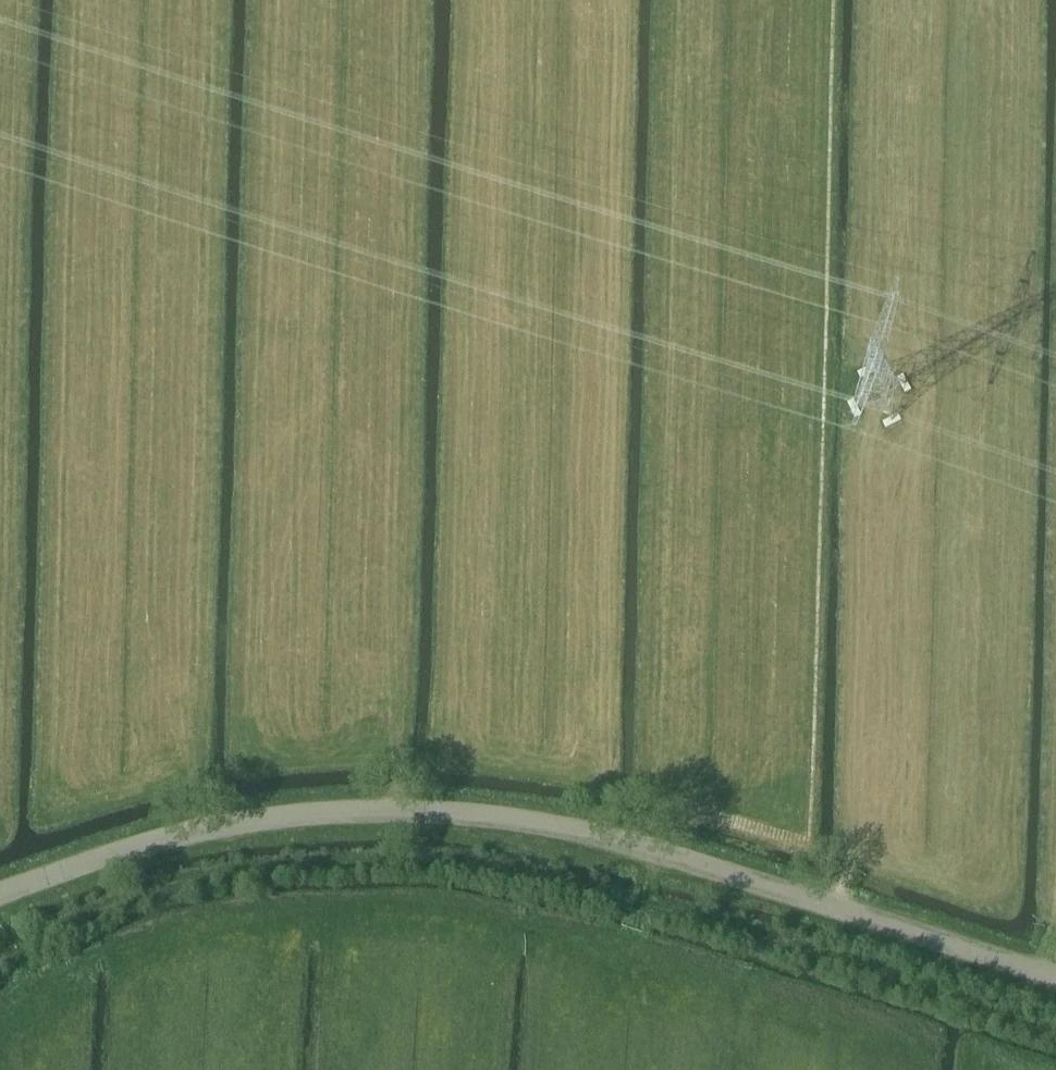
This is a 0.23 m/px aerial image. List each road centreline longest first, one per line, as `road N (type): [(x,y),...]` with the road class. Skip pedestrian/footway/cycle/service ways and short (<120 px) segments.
road 1 (track): [(633,948),(662,804),(808,839),(830,0)]
road 2 (unclassified): [(0,896),(158,841),(299,814),(463,816),(563,830),(1055,981)]

